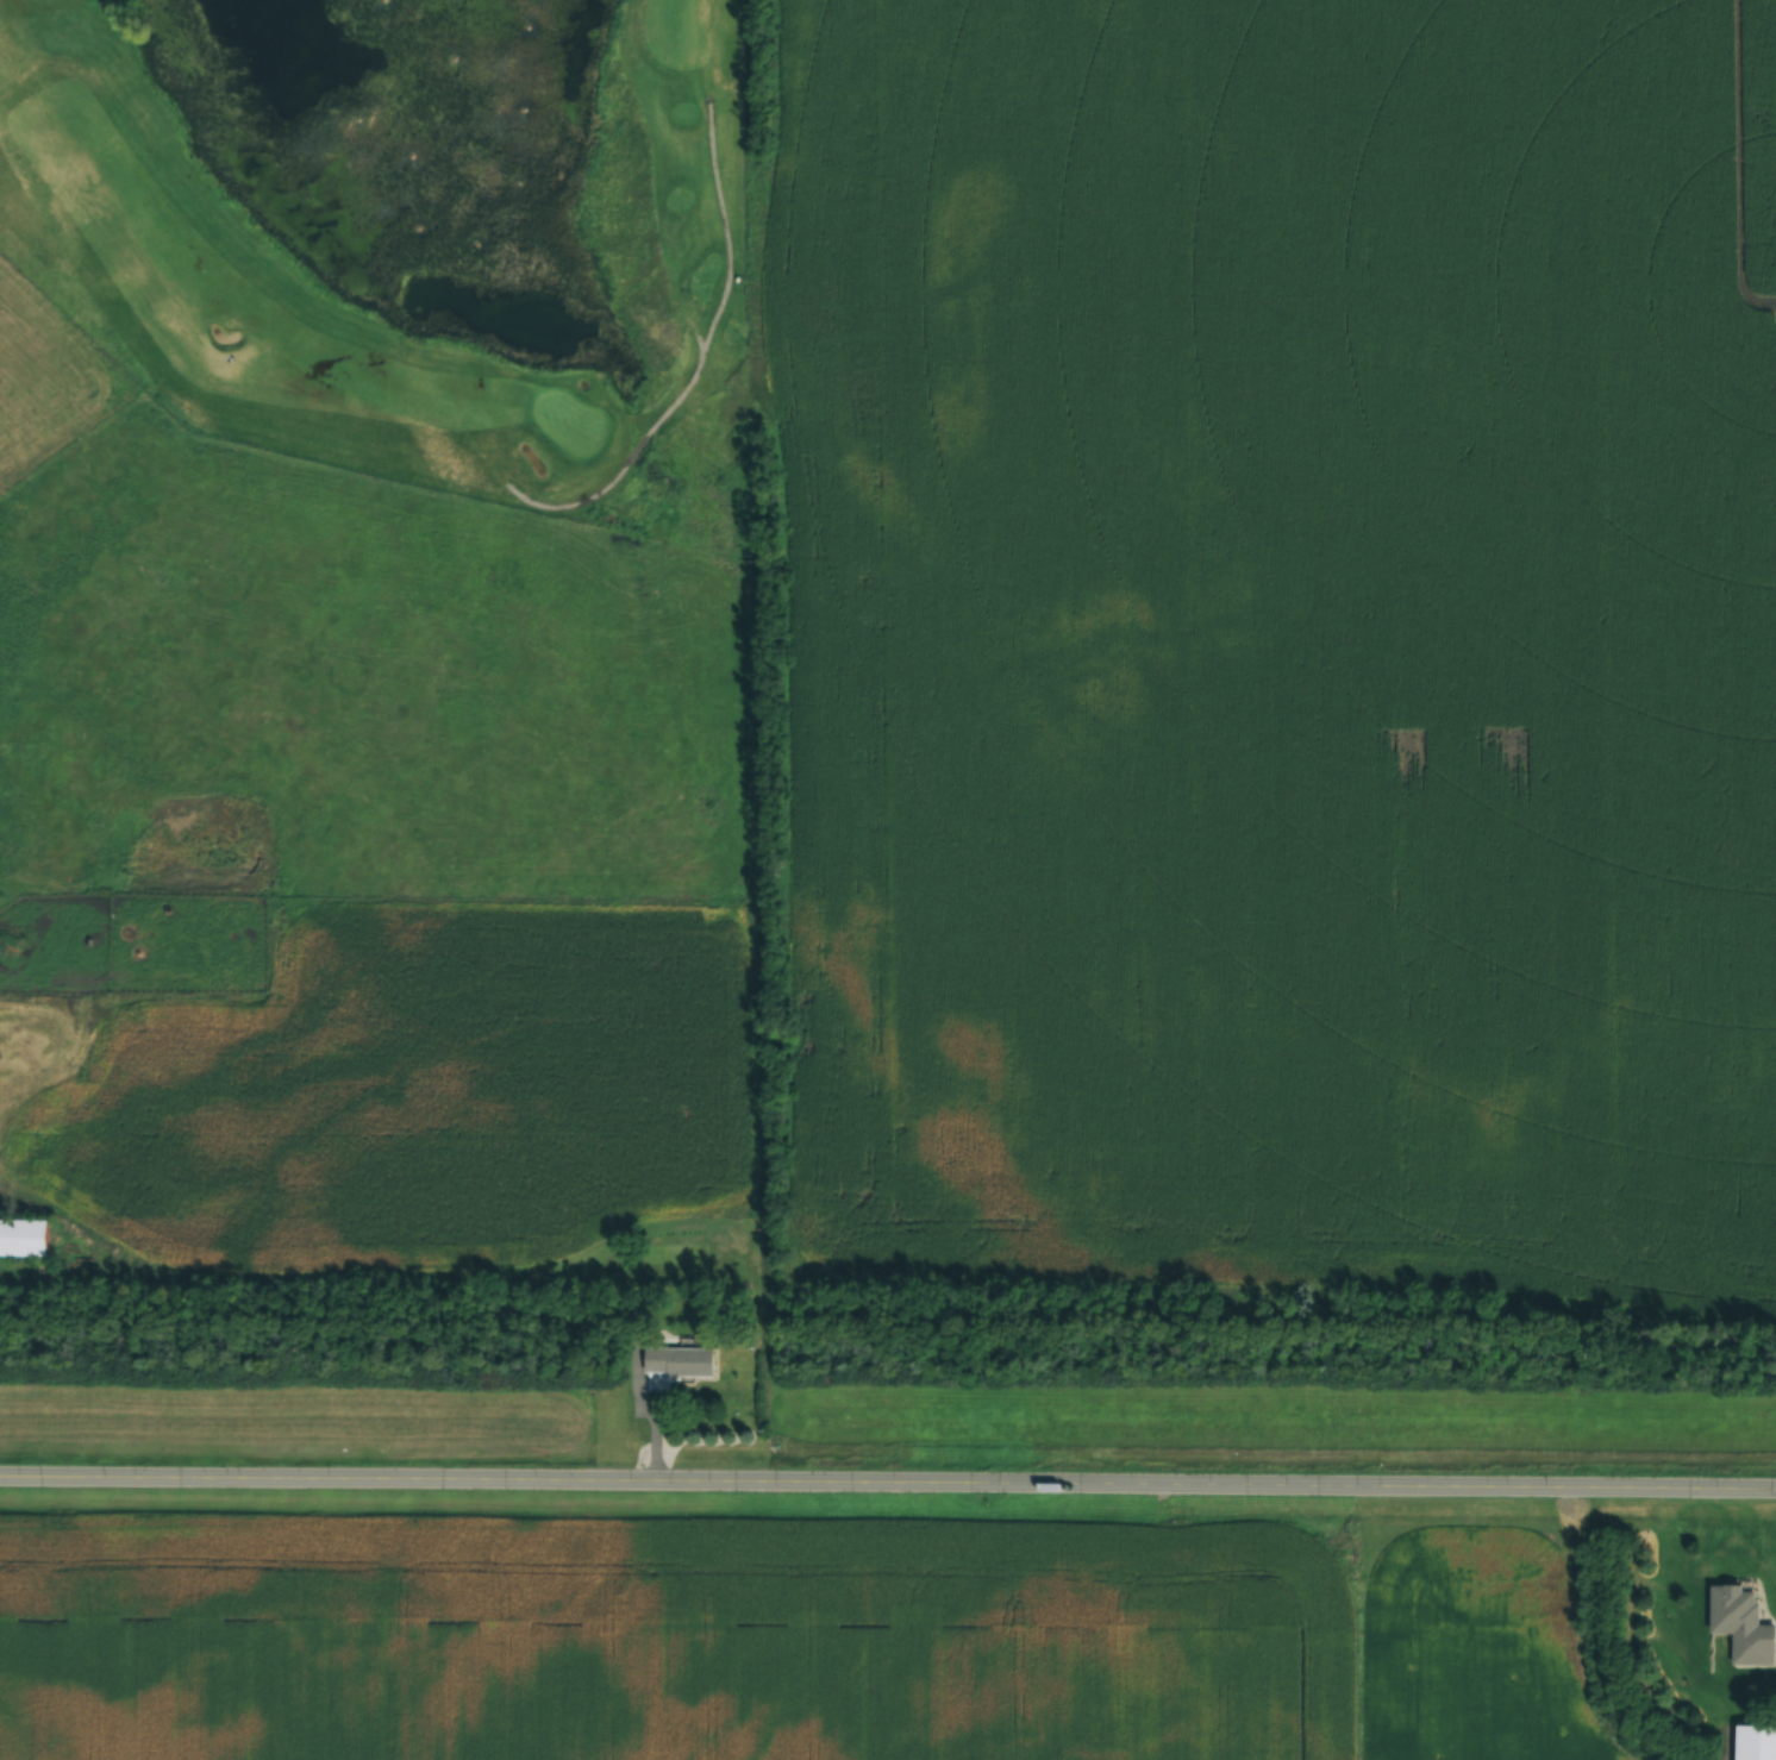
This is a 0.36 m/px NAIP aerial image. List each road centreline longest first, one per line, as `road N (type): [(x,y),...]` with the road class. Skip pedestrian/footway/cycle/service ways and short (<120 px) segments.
road 1 (tertiary): [(1775,1484),(0,1473)]

